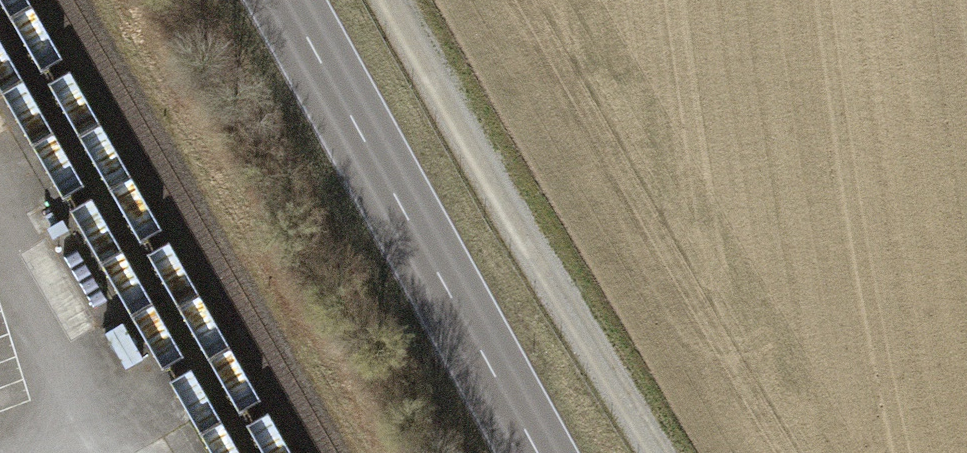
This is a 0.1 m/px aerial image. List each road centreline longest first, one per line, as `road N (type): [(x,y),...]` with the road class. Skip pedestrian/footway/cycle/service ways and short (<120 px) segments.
road 1 (track): [(389,0),(664,452)]
road 2 (secondary): [(284,0),(535,452)]

